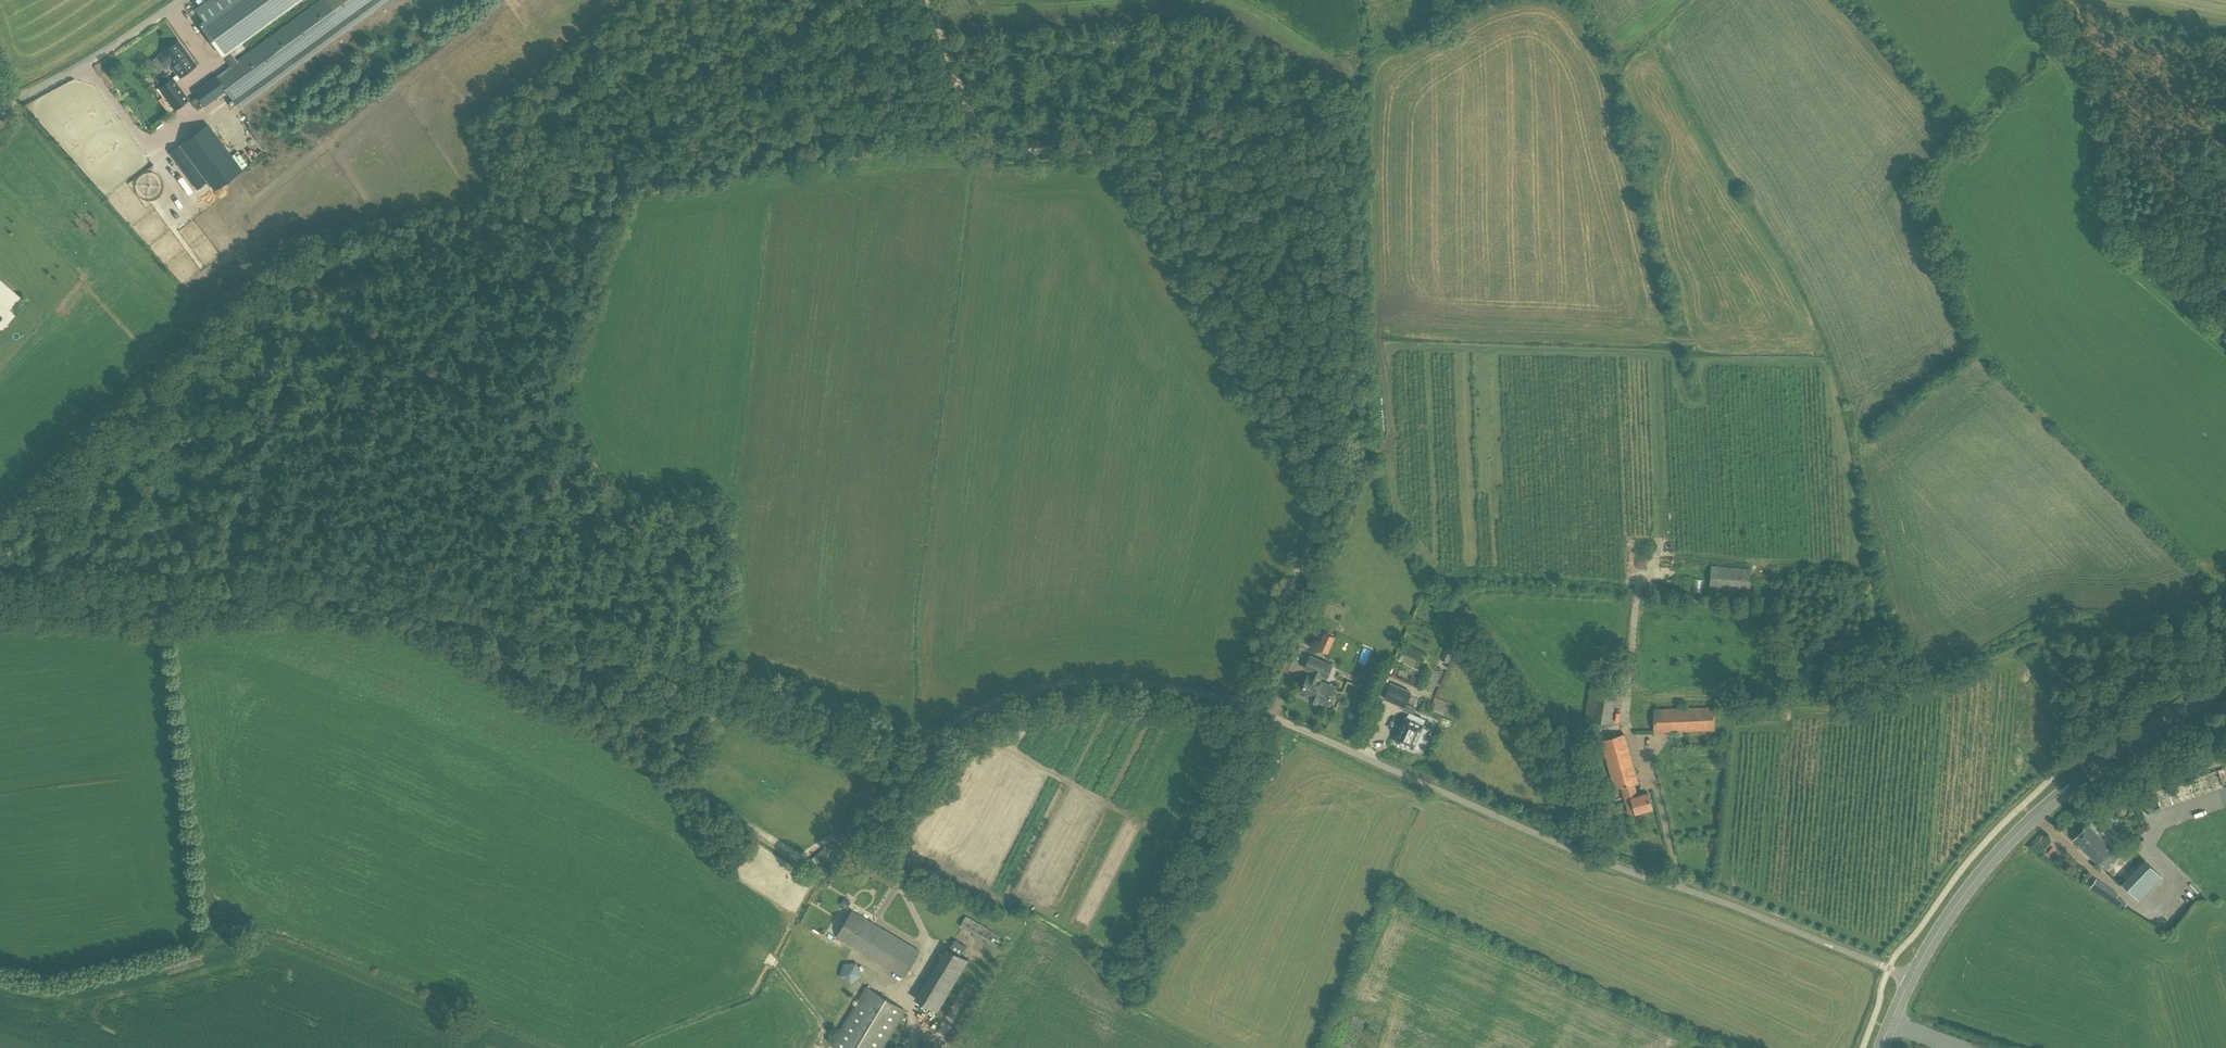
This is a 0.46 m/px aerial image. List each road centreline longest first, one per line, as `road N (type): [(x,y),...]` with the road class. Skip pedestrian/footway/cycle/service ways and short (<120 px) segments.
road 1 (unclassified): [(1912,978),(1574,851),(1245,705),(1170,686),(1093,679),(1035,687),(944,727),(924,747)]
road 2 (track): [(883,729),(707,664),(343,574),(0,575)]
road 3 (track): [(1245,705),(1247,679),(1319,524),(1313,492),(1121,166),(1096,150),(1015,152),(988,143),(925,0)]
road 4 (primary): [(1912,978),(1971,885),(2042,808),(2094,764),(2225,680)]
road 5 (unclassified): [(7,103),(180,0)]

